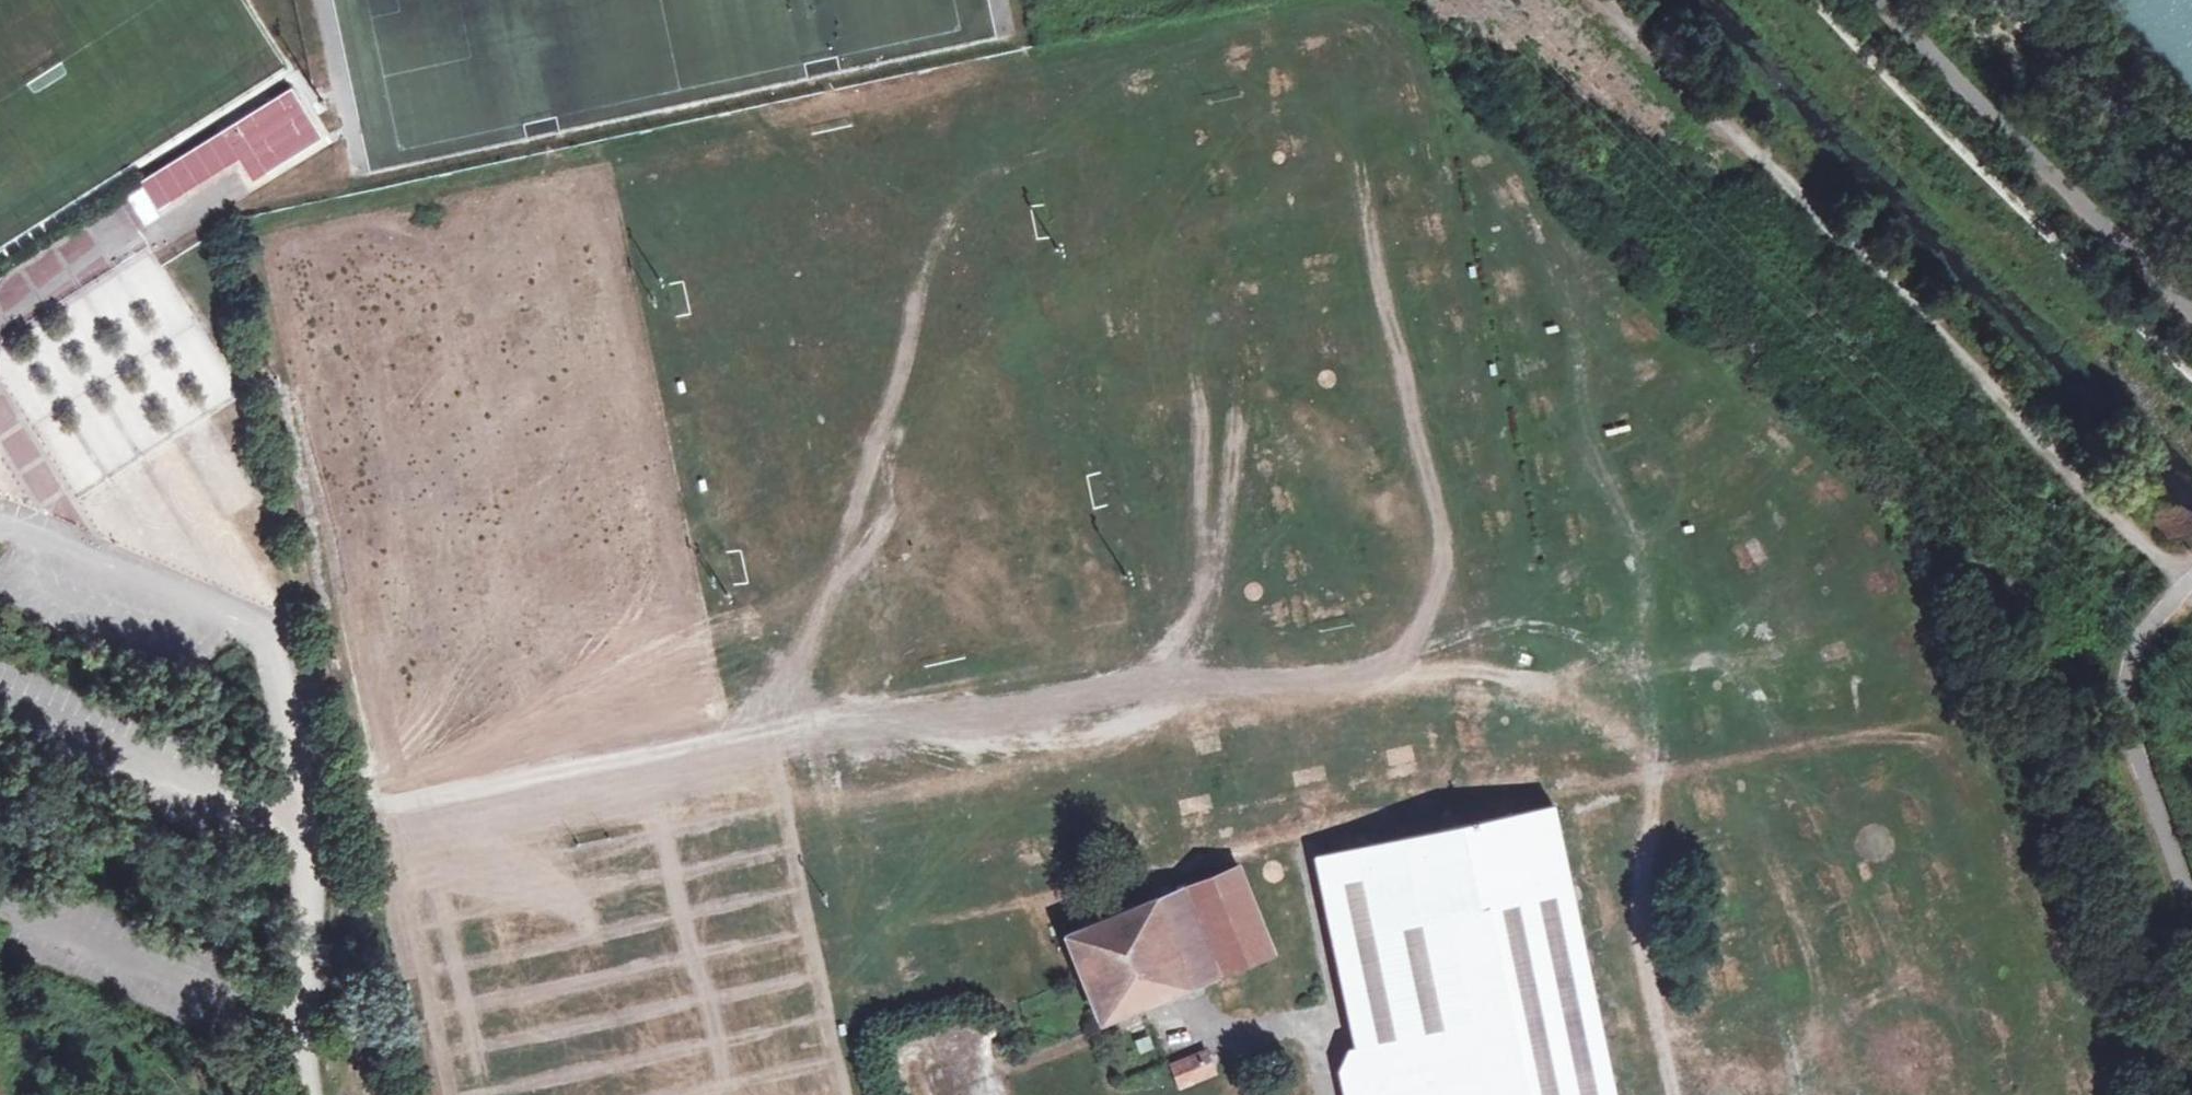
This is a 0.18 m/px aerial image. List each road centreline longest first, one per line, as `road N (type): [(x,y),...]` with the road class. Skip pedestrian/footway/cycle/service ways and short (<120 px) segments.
road 1 (track): [(2191,366),(1811,0)]

